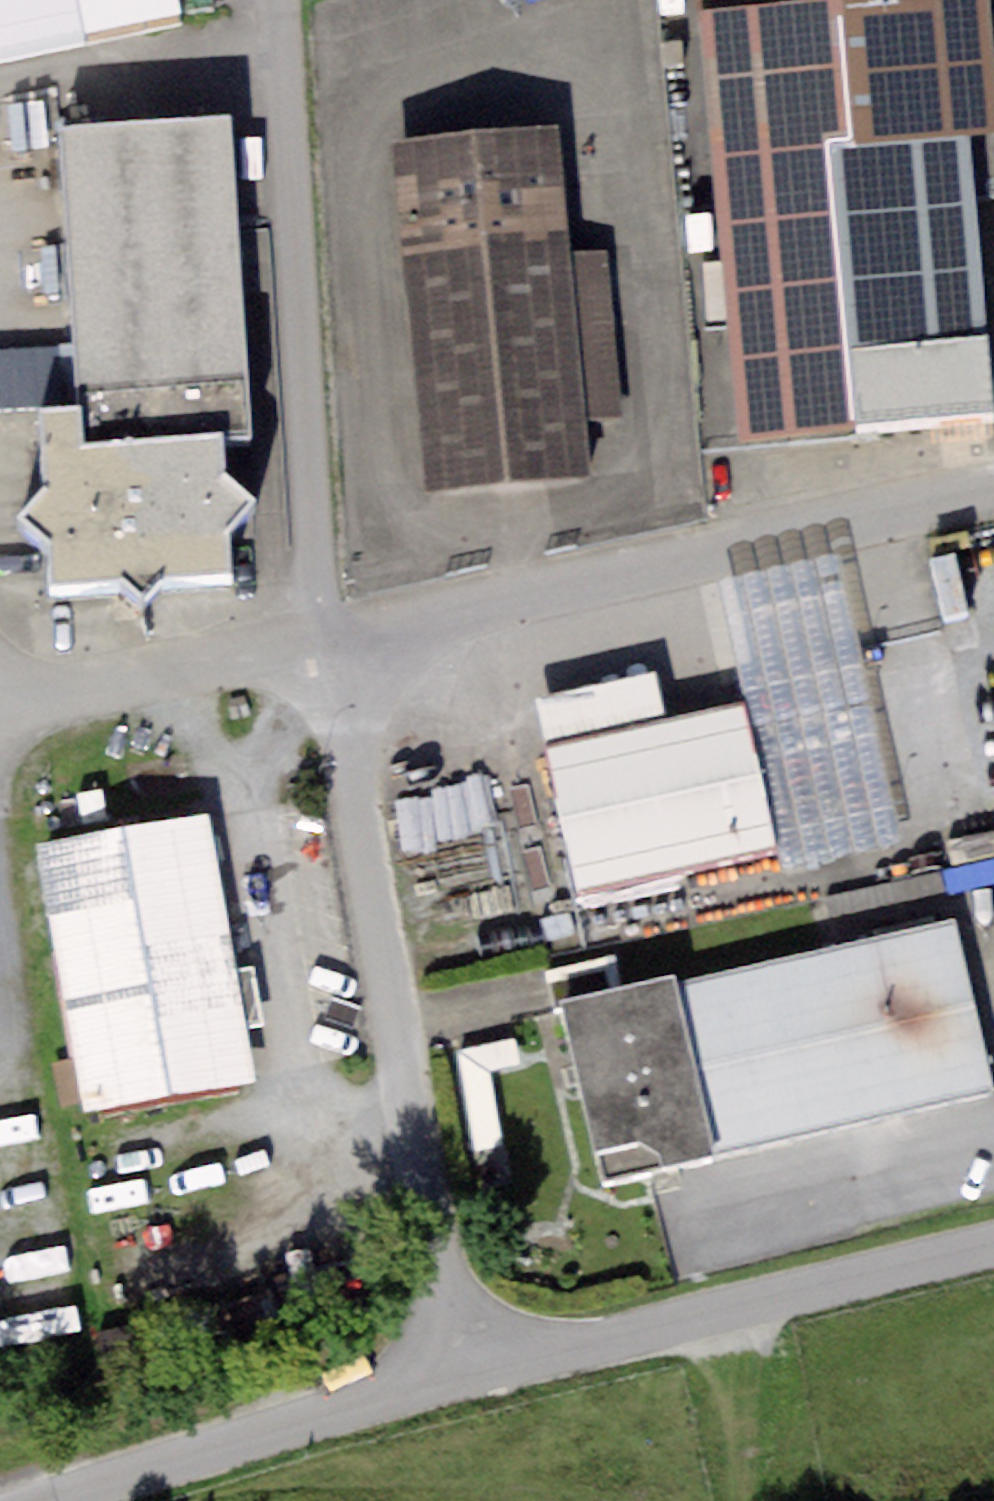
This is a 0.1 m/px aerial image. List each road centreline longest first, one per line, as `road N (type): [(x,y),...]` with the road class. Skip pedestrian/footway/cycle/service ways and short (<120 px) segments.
road 1 (unclassified): [(455,1375),(333,632)]
road 2 (unclassified): [(333,632),(993,489)]
road 3 (unclassified): [(993,1243),(455,1375)]
road 4 (unclassified): [(455,1375),(50,1500)]
road 5 (unclassified): [(0,699),(333,632)]
road 6 (track): [(725,1311),(739,1500)]

